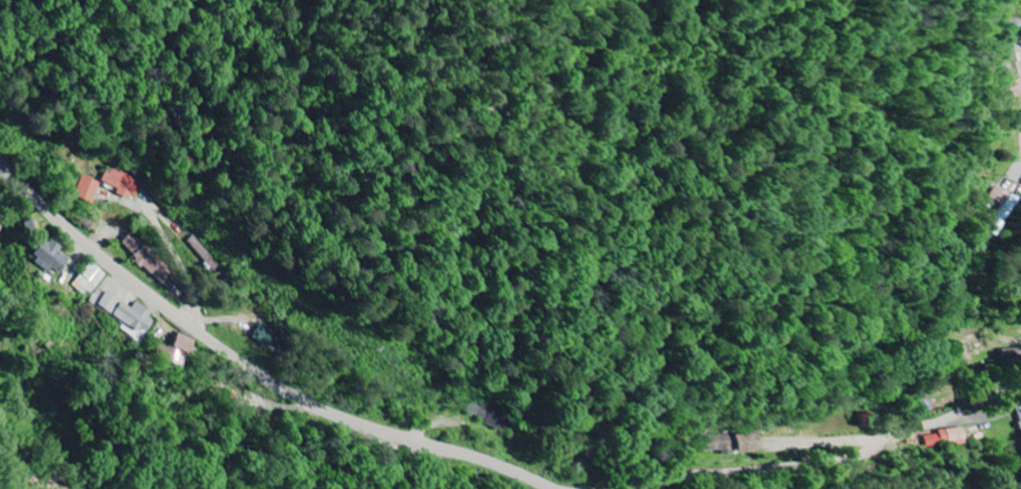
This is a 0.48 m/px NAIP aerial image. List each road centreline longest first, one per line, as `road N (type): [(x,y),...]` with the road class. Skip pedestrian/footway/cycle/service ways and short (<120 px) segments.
road 1 (secondary): [(551,488),(501,465),(363,425),(275,383),(110,262),(0,160)]
road 2 (residential): [(657,488),(691,471),(865,453),(1020,385)]
road 3 (residential): [(193,326),(196,297),(149,211)]

